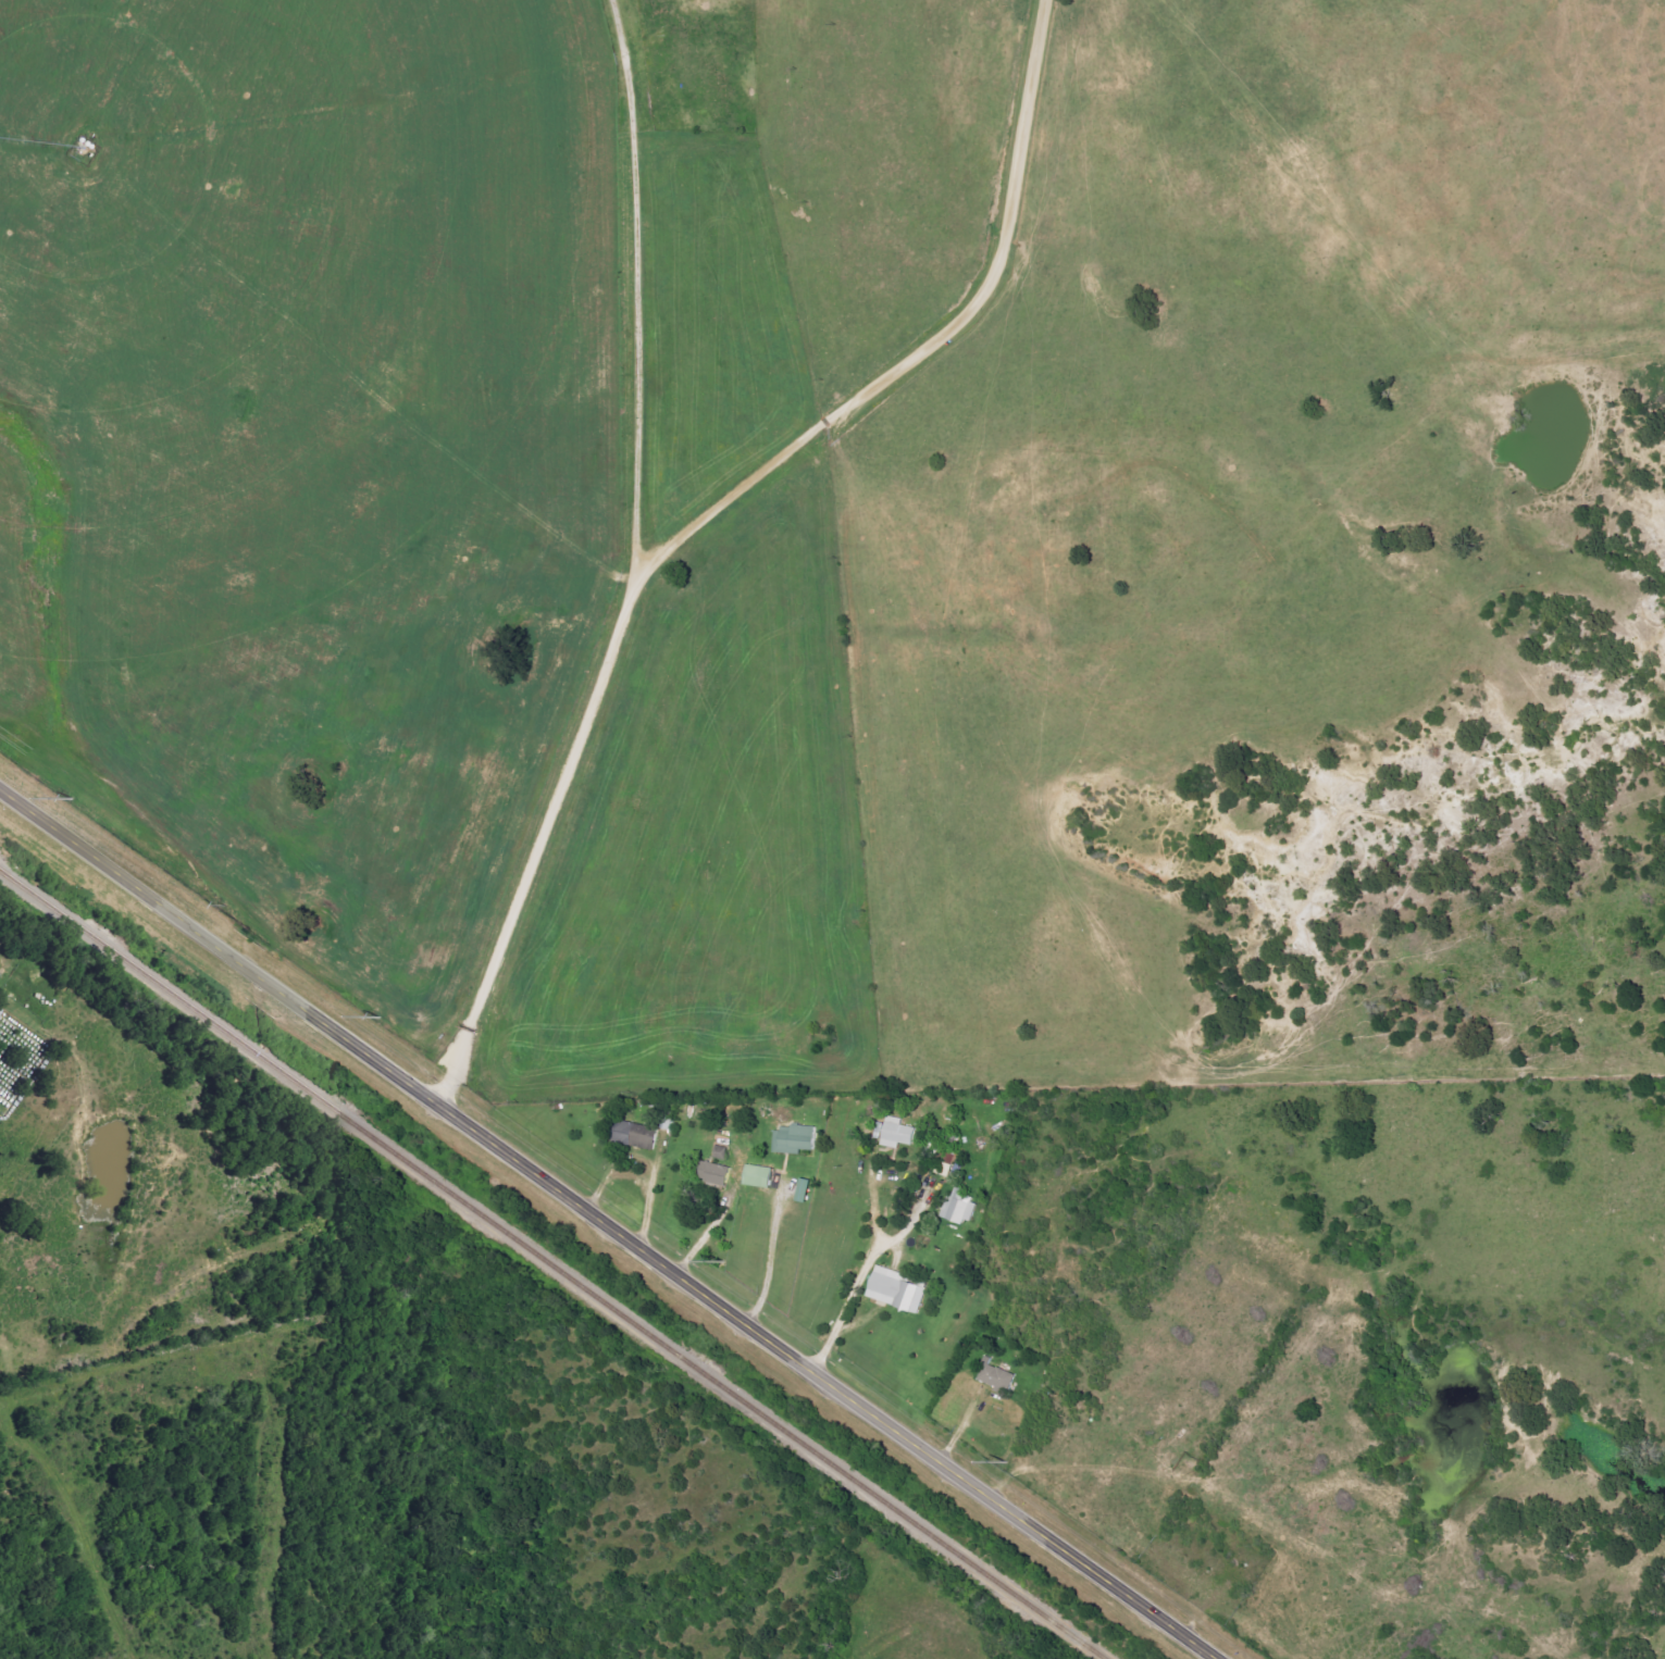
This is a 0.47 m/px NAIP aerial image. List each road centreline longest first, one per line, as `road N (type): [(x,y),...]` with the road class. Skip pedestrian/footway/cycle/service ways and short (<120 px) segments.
road 1 (secondary): [(1214,1658),(0,792)]

